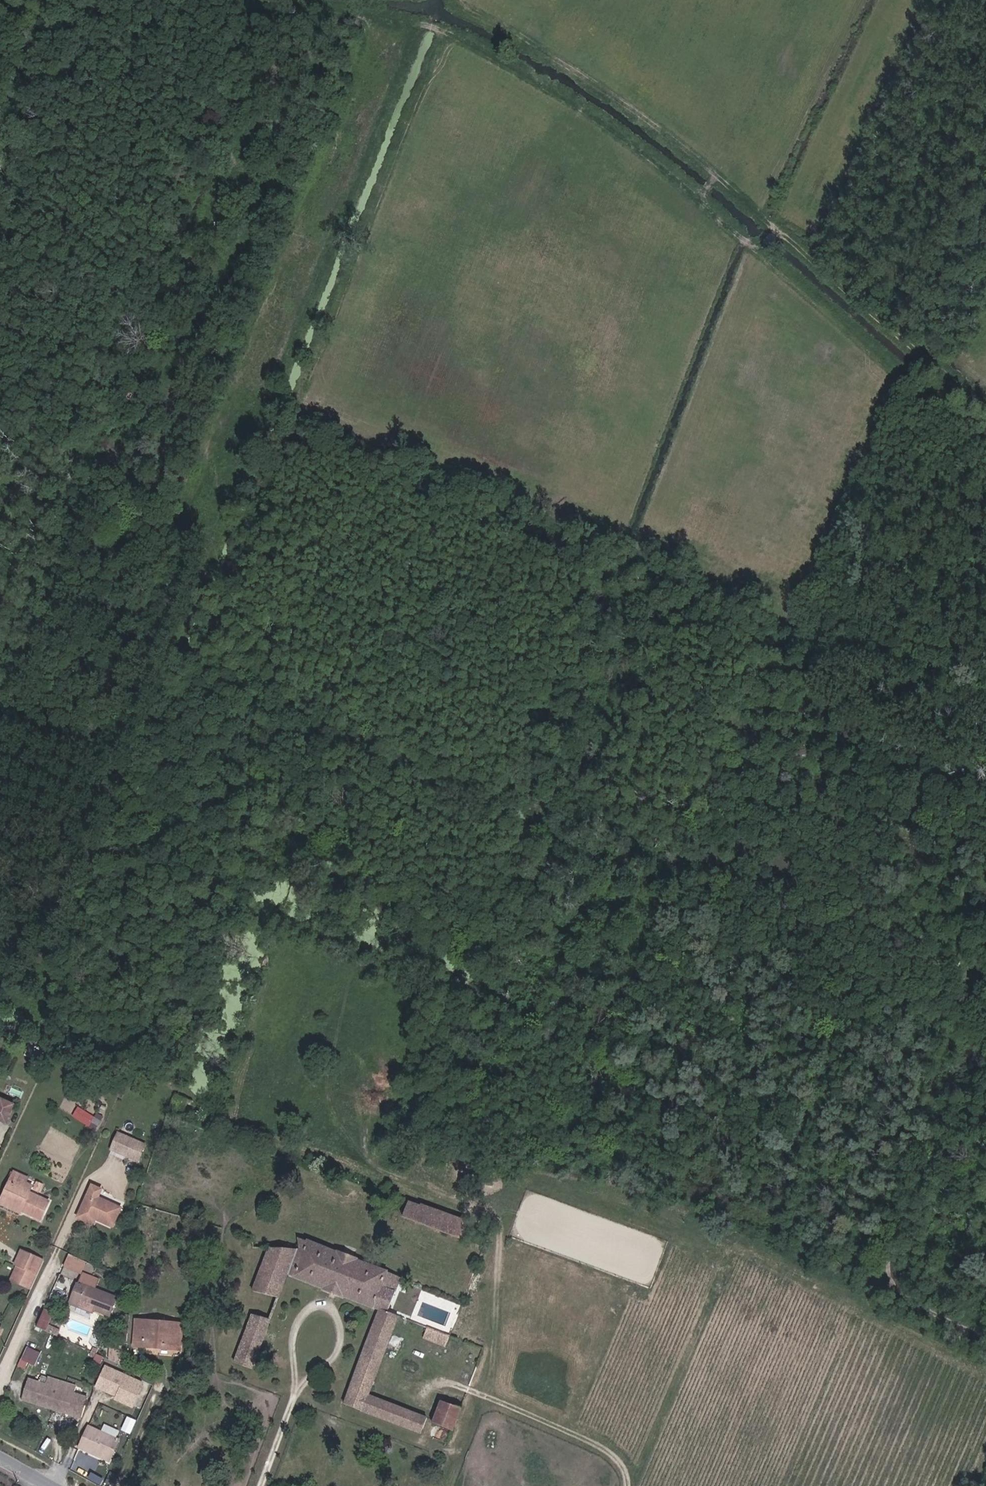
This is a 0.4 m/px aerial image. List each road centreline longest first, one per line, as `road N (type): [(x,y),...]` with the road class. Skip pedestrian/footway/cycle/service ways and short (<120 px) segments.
road 1 (track): [(985,1328),(897,1284),(889,1261),(985,1052)]
road 2 (residential): [(0,1382),(54,1260)]

